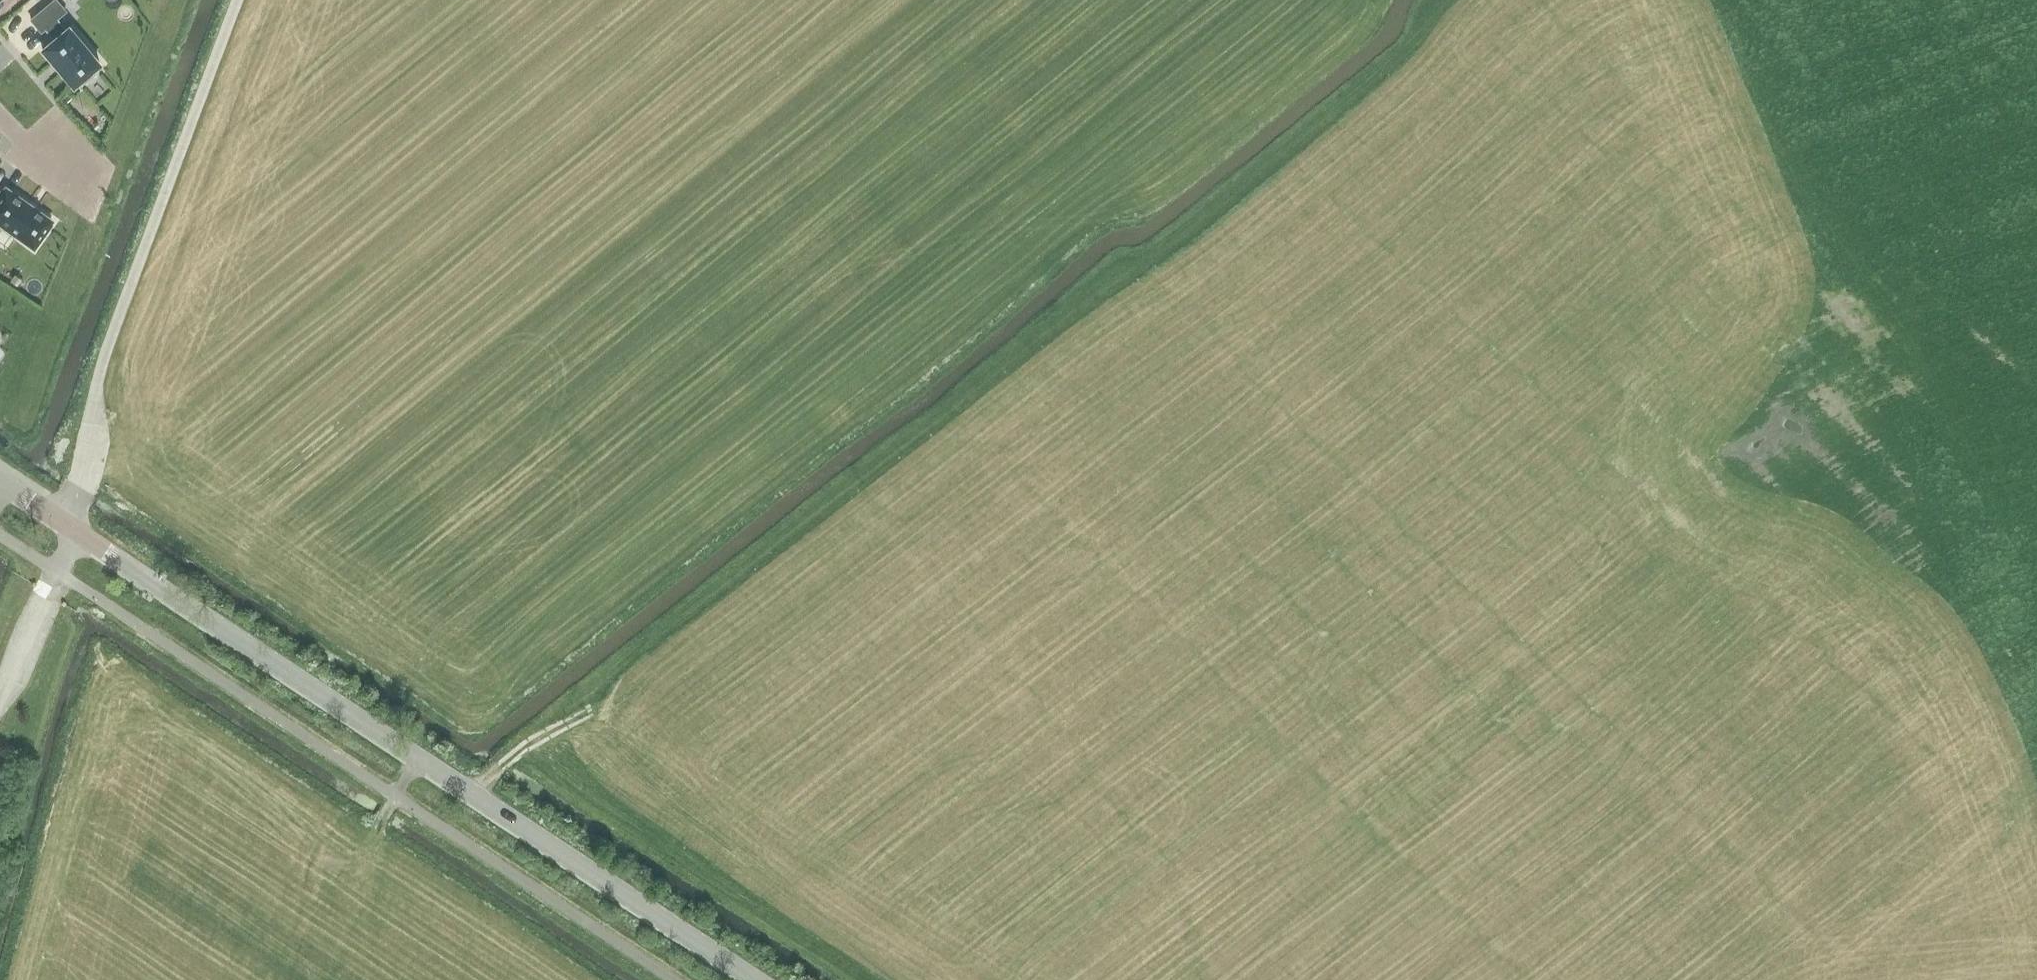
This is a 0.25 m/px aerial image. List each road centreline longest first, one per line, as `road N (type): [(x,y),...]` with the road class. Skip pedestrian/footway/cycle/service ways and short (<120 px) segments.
road 1 (tertiary): [(755,979),(76,530)]
road 2 (unclassified): [(76,530),(102,368),(237,0)]
road 3 (unclassified): [(0,701),(76,530)]

